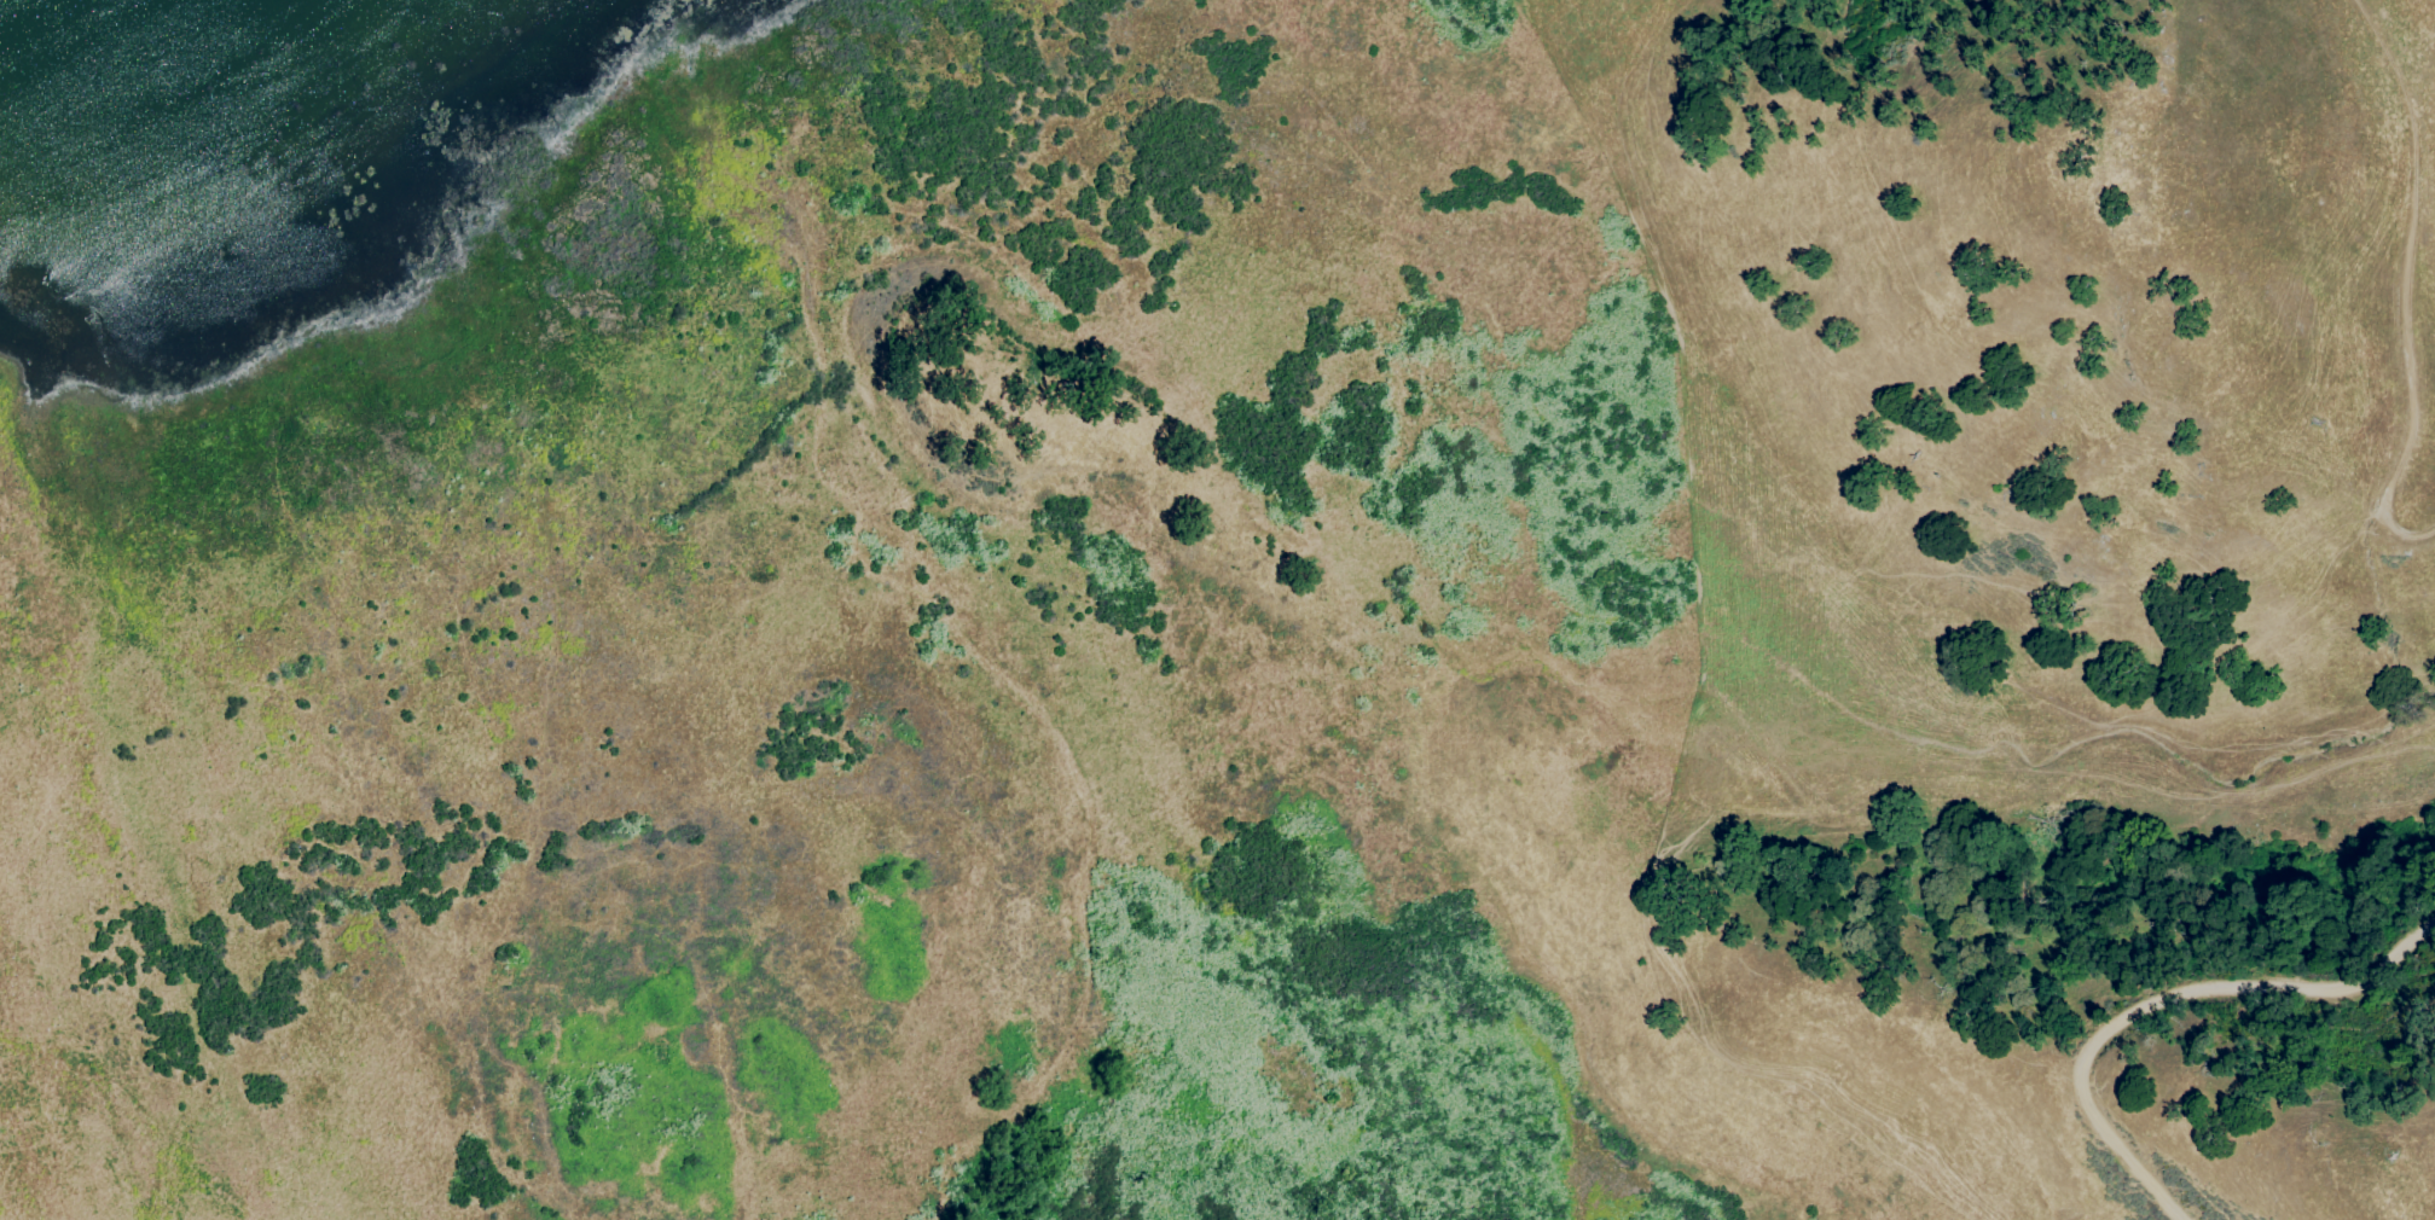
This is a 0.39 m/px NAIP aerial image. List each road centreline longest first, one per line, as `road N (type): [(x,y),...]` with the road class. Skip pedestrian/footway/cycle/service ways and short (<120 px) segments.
road 1 (track): [(2181,1219),(2098,1122),(2089,1064),(2128,1013),(2204,994),(2321,997),(2434,939)]

